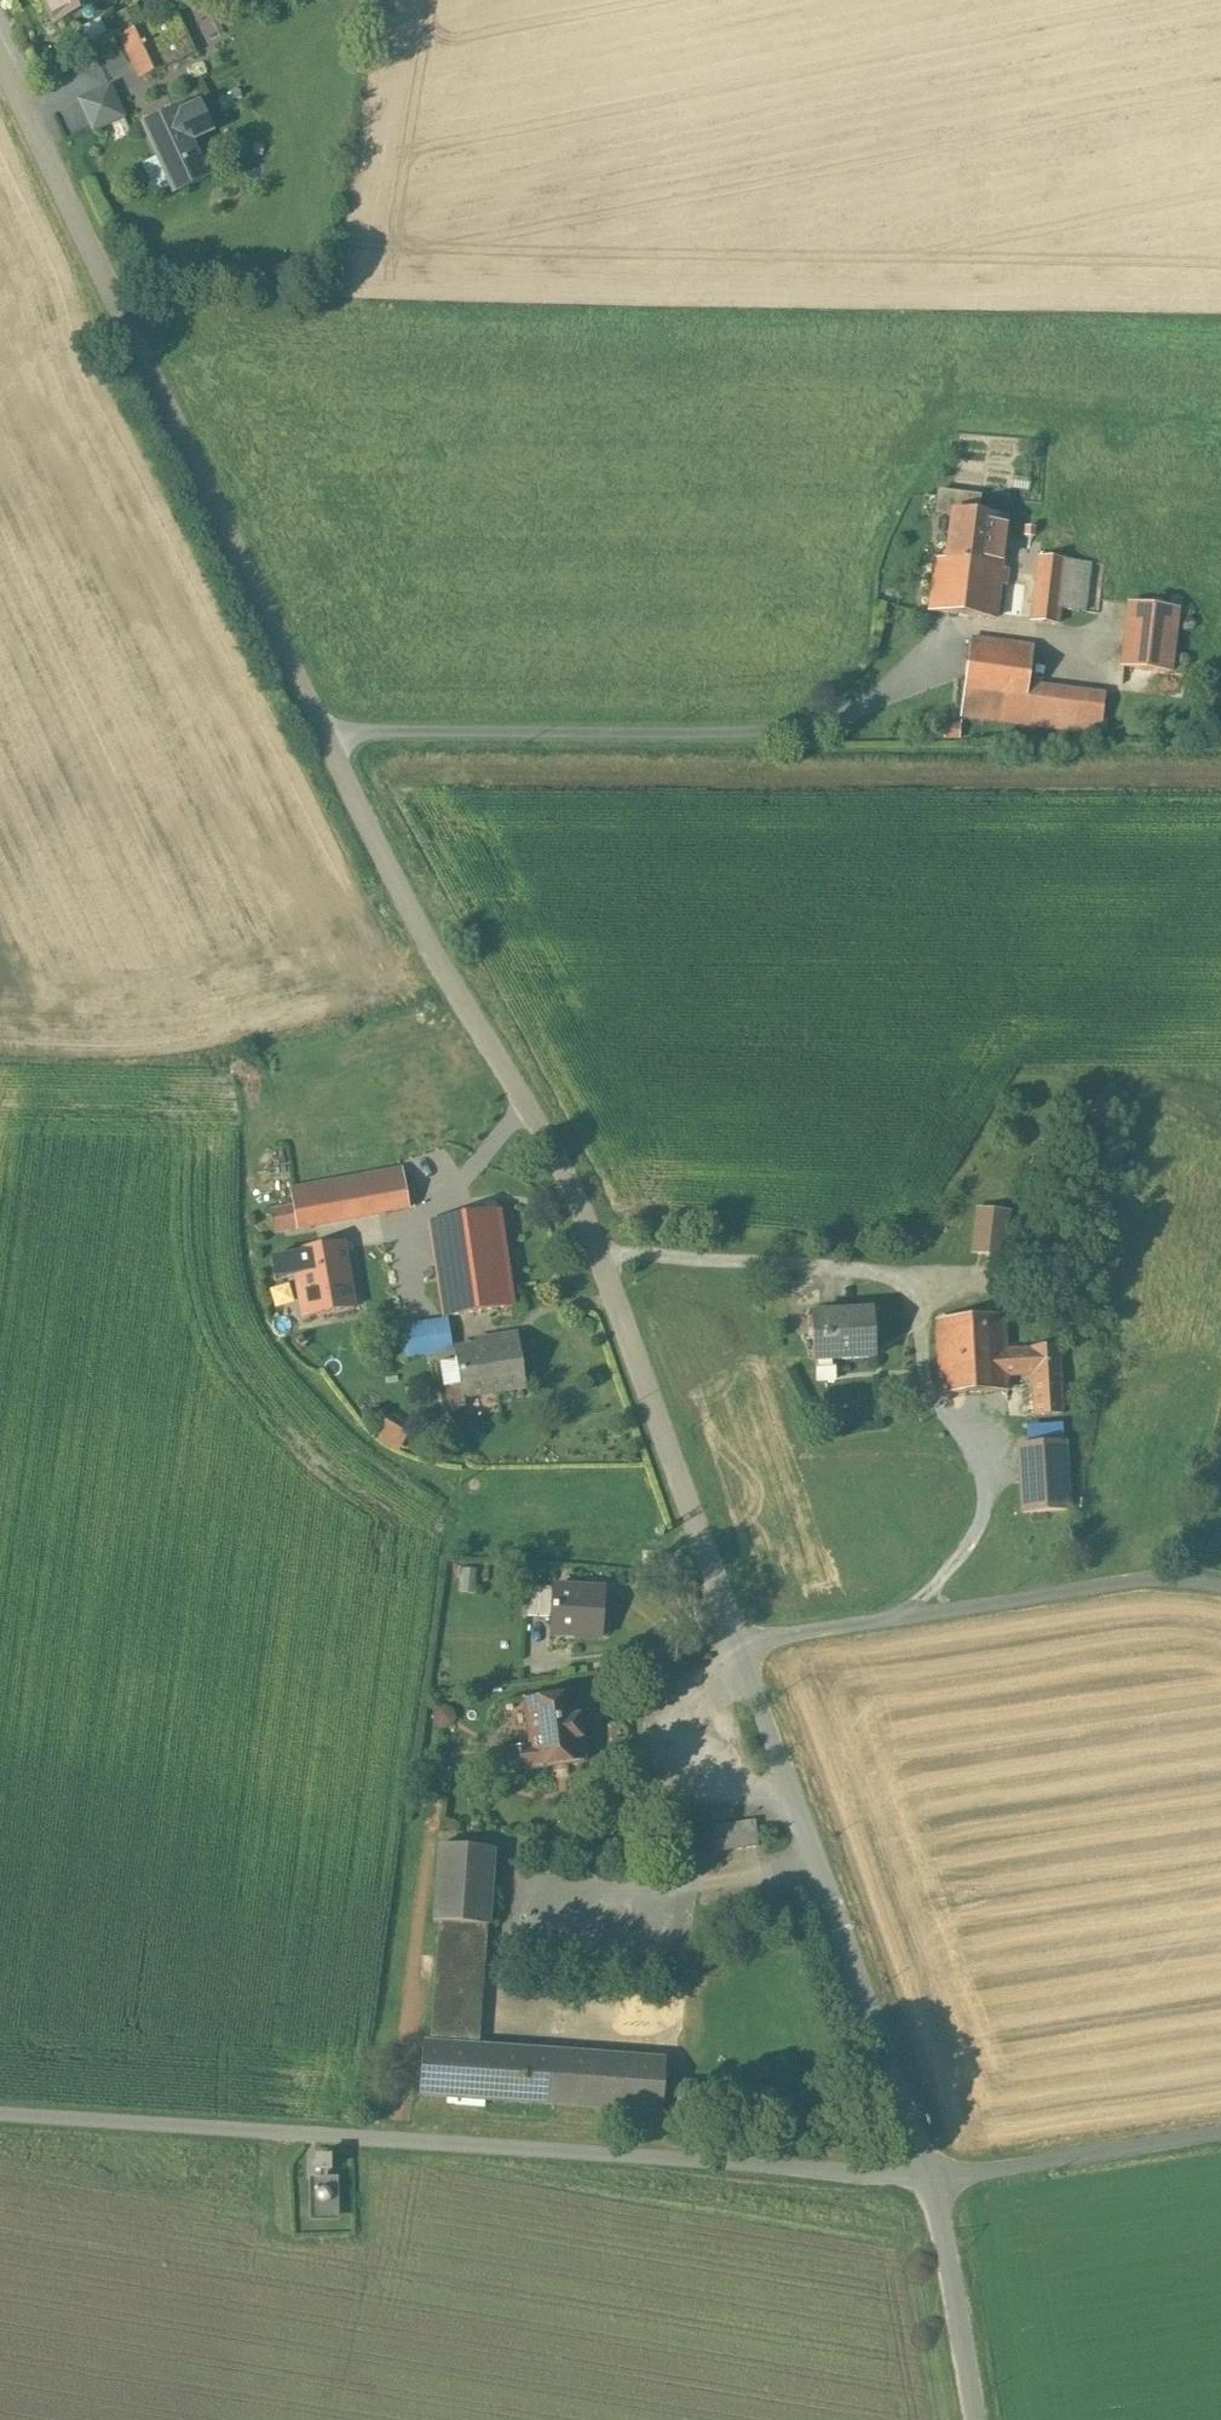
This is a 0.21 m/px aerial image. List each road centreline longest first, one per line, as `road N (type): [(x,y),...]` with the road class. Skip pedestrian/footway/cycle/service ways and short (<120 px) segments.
road 1 (unclassified): [(737,1647),(569,1175),(430,952),(0,49)]
road 2 (unclassified): [(929,2171),(0,2113)]
road 3 (unclassified): [(737,1647),(1179,1573),(1220,1586)]
road 4 (unclassified): [(874,2017),(737,1647)]
road 5 (unclassified): [(1220,2136),(929,2171)]
road 6 (unclassified): [(929,2171),(972,2419)]
road 7 (unclassified): [(874,2017),(929,2171)]

